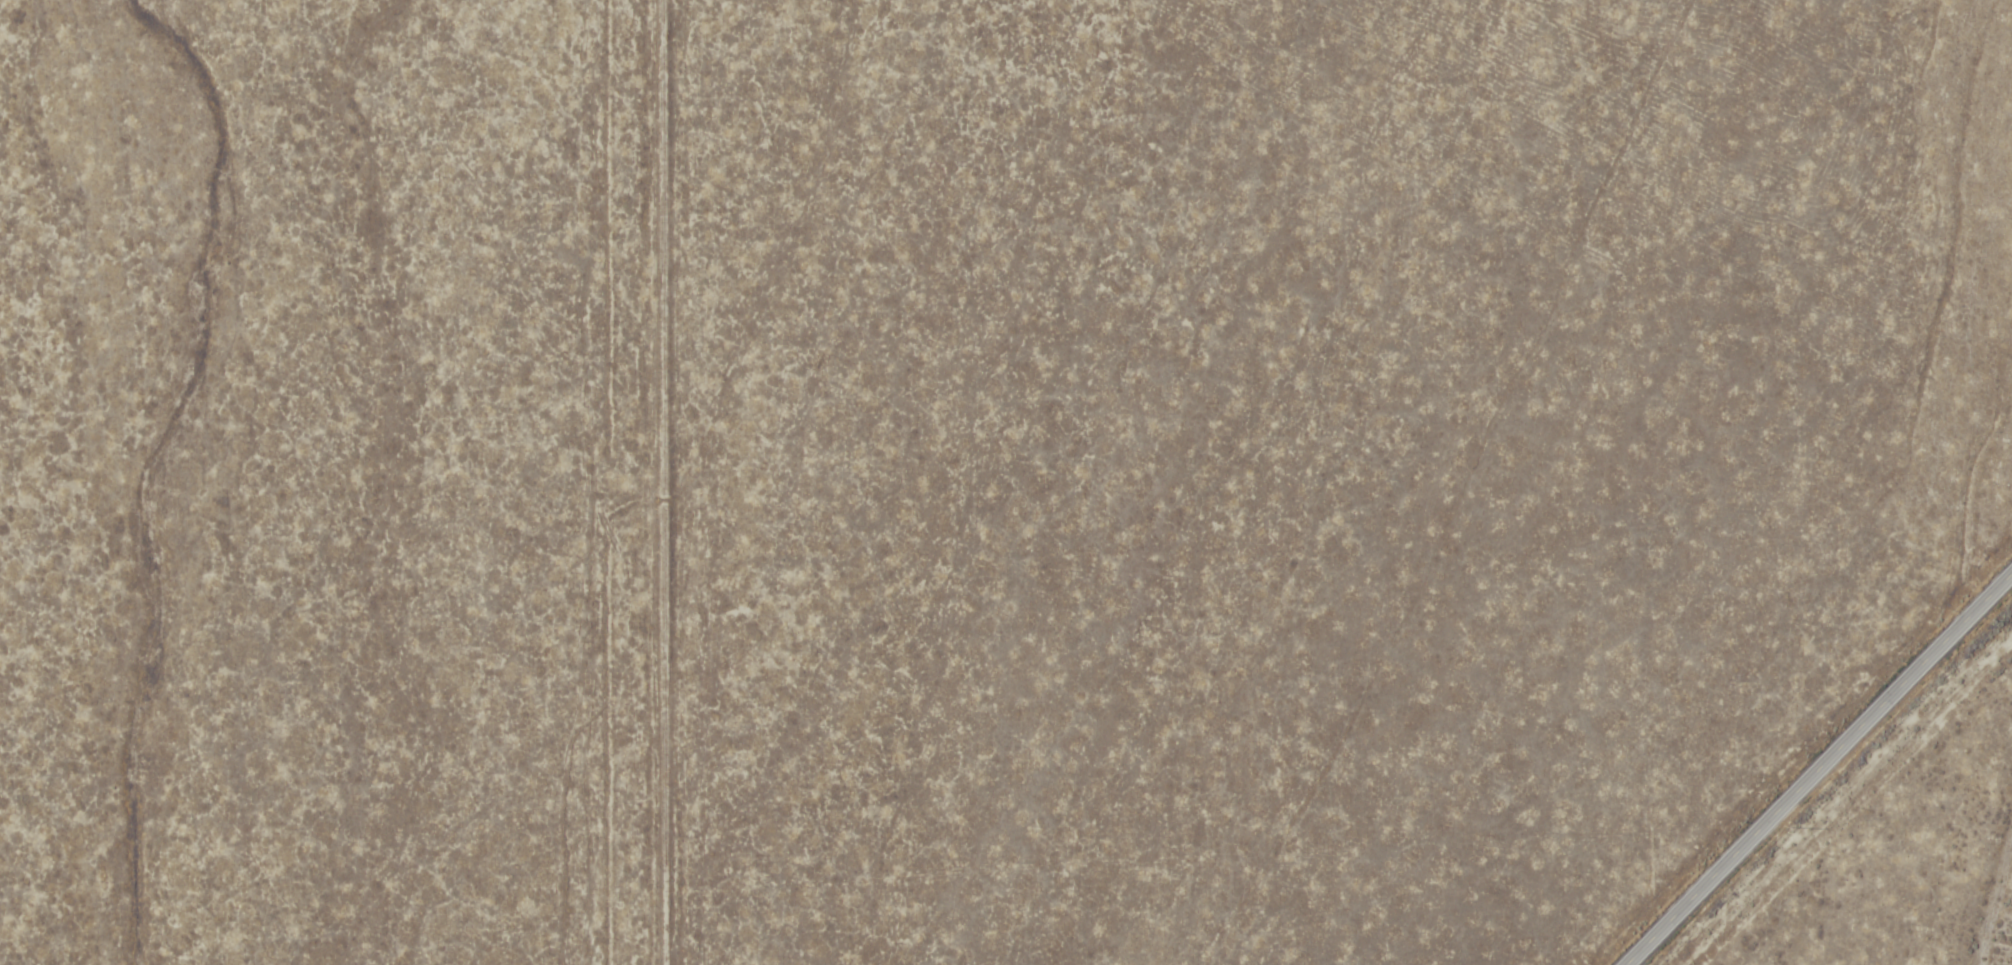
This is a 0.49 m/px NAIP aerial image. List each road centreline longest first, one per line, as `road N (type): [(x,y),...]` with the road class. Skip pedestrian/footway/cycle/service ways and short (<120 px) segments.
road 1 (primary): [(2011,577),(1630,964)]

